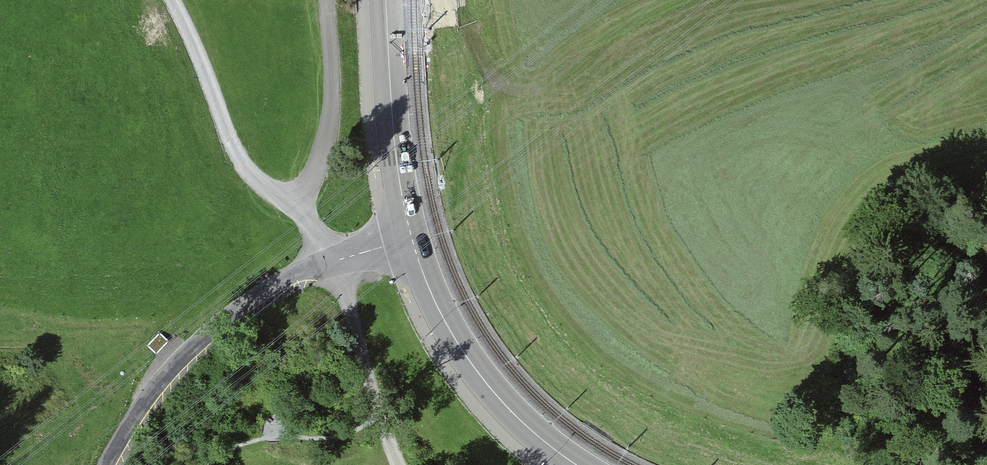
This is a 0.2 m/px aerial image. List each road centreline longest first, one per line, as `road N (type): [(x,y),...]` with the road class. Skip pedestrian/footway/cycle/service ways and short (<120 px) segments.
road 1 (unclassified): [(412,238),(304,271),(246,304),(175,364),(107,464)]
road 2 (track): [(333,261),(299,209),(246,170),(172,0)]
road 3 (track): [(455,0),(476,58),(502,89),(534,91),(666,0)]
road 4 (secondary): [(576,464),(541,440),(469,362),(412,238)]
road 5 (secondary): [(385,0),(392,115),(412,238)]
road 6 (track): [(333,261),(398,464)]

